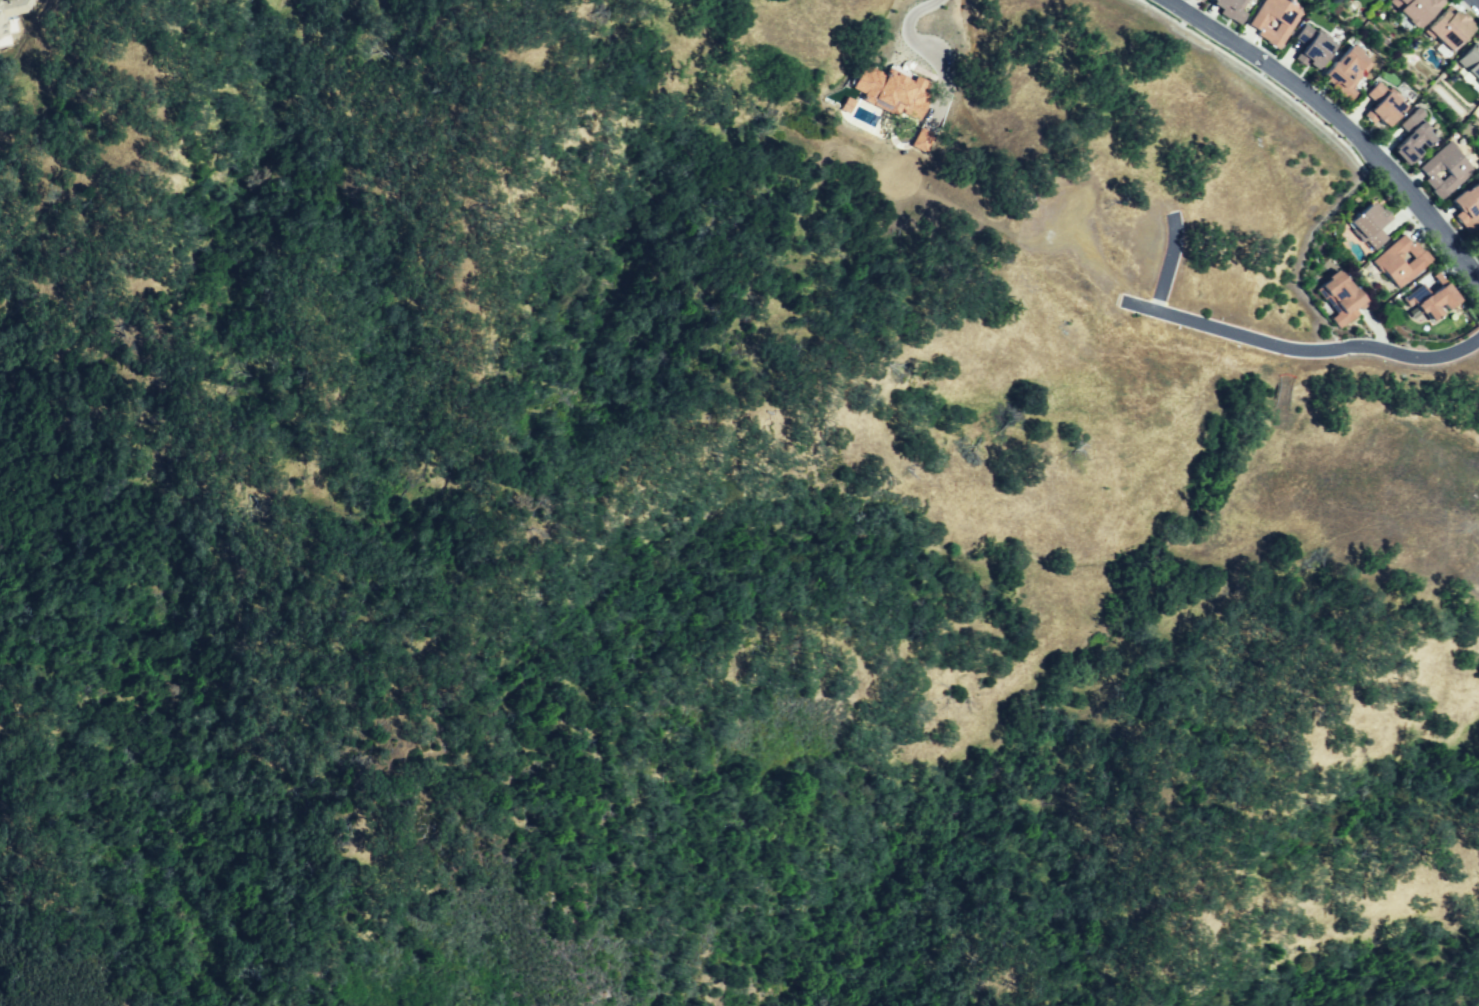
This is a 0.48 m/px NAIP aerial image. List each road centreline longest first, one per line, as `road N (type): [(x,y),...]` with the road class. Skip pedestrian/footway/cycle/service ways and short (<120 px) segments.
road 1 (residential): [(1478,292),(1344,132),(1280,78),(1162,0)]
road 2 (residential): [(1478,337),(1434,358),(1360,347),(1287,350),(1128,305)]

